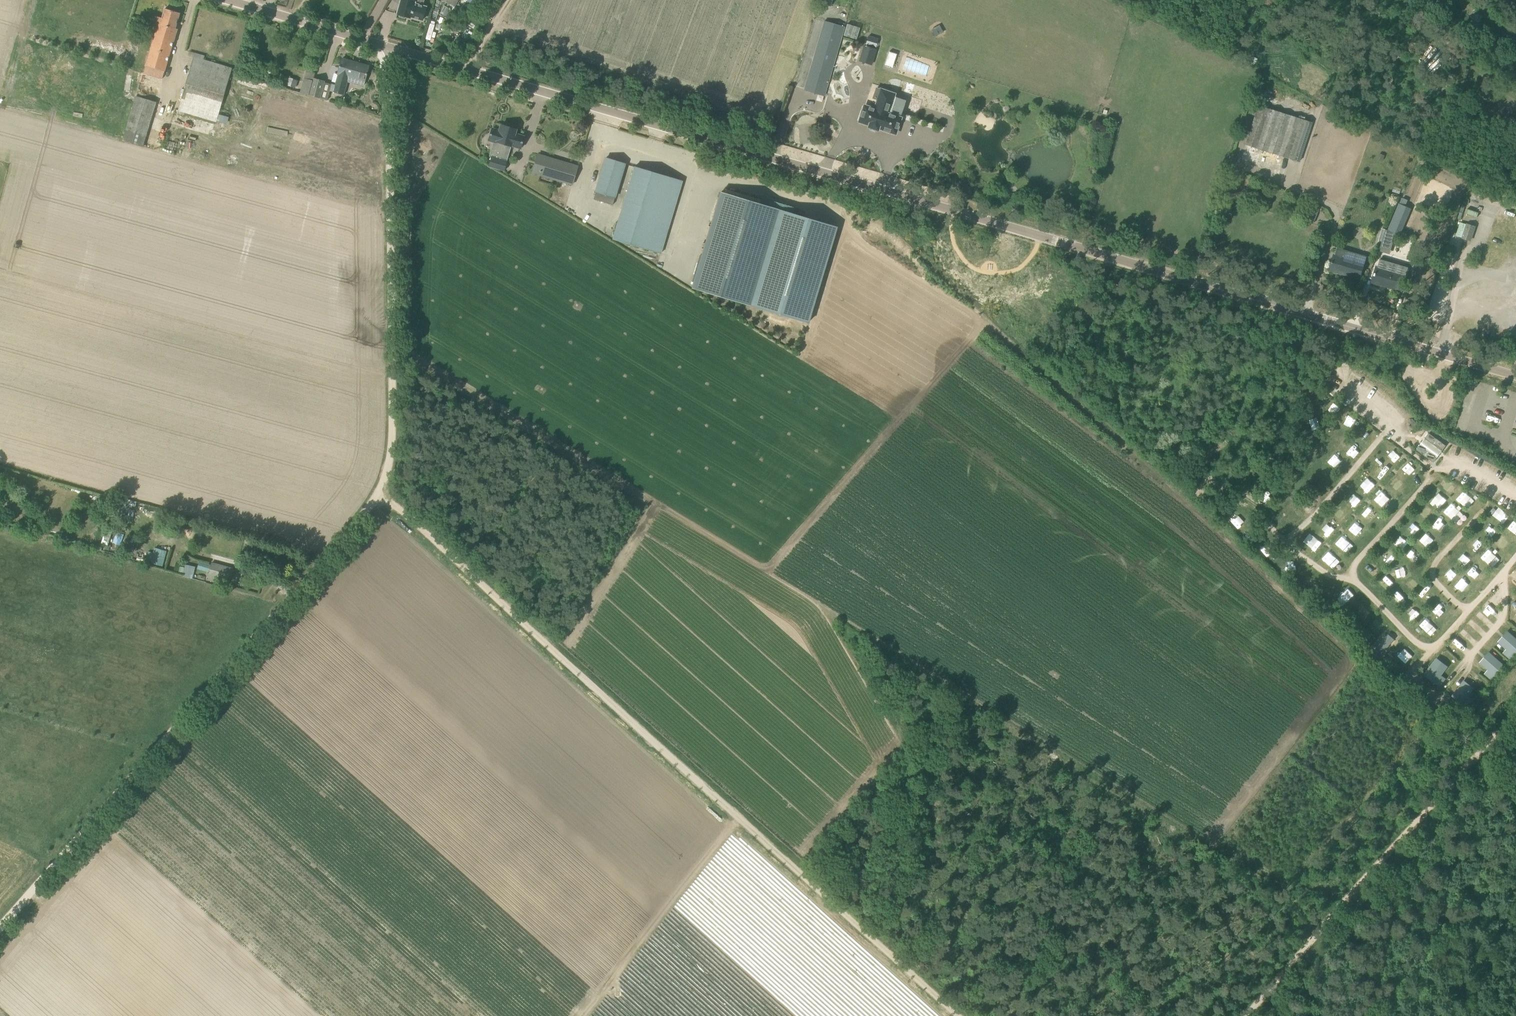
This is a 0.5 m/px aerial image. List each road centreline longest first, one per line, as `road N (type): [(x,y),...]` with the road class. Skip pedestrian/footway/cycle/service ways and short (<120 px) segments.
road 1 (tertiary): [(1515,374),(230,0)]
road 2 (track): [(958,1015),(378,495)]
road 3 (track): [(392,346),(969,686)]
road 4 (track): [(378,495),(0,923)]
road 5 (track): [(378,495),(393,446),(387,45)]
road 6 (track): [(1515,709),(1245,1015)]
road 7 (track): [(1386,431),(1285,542)]

